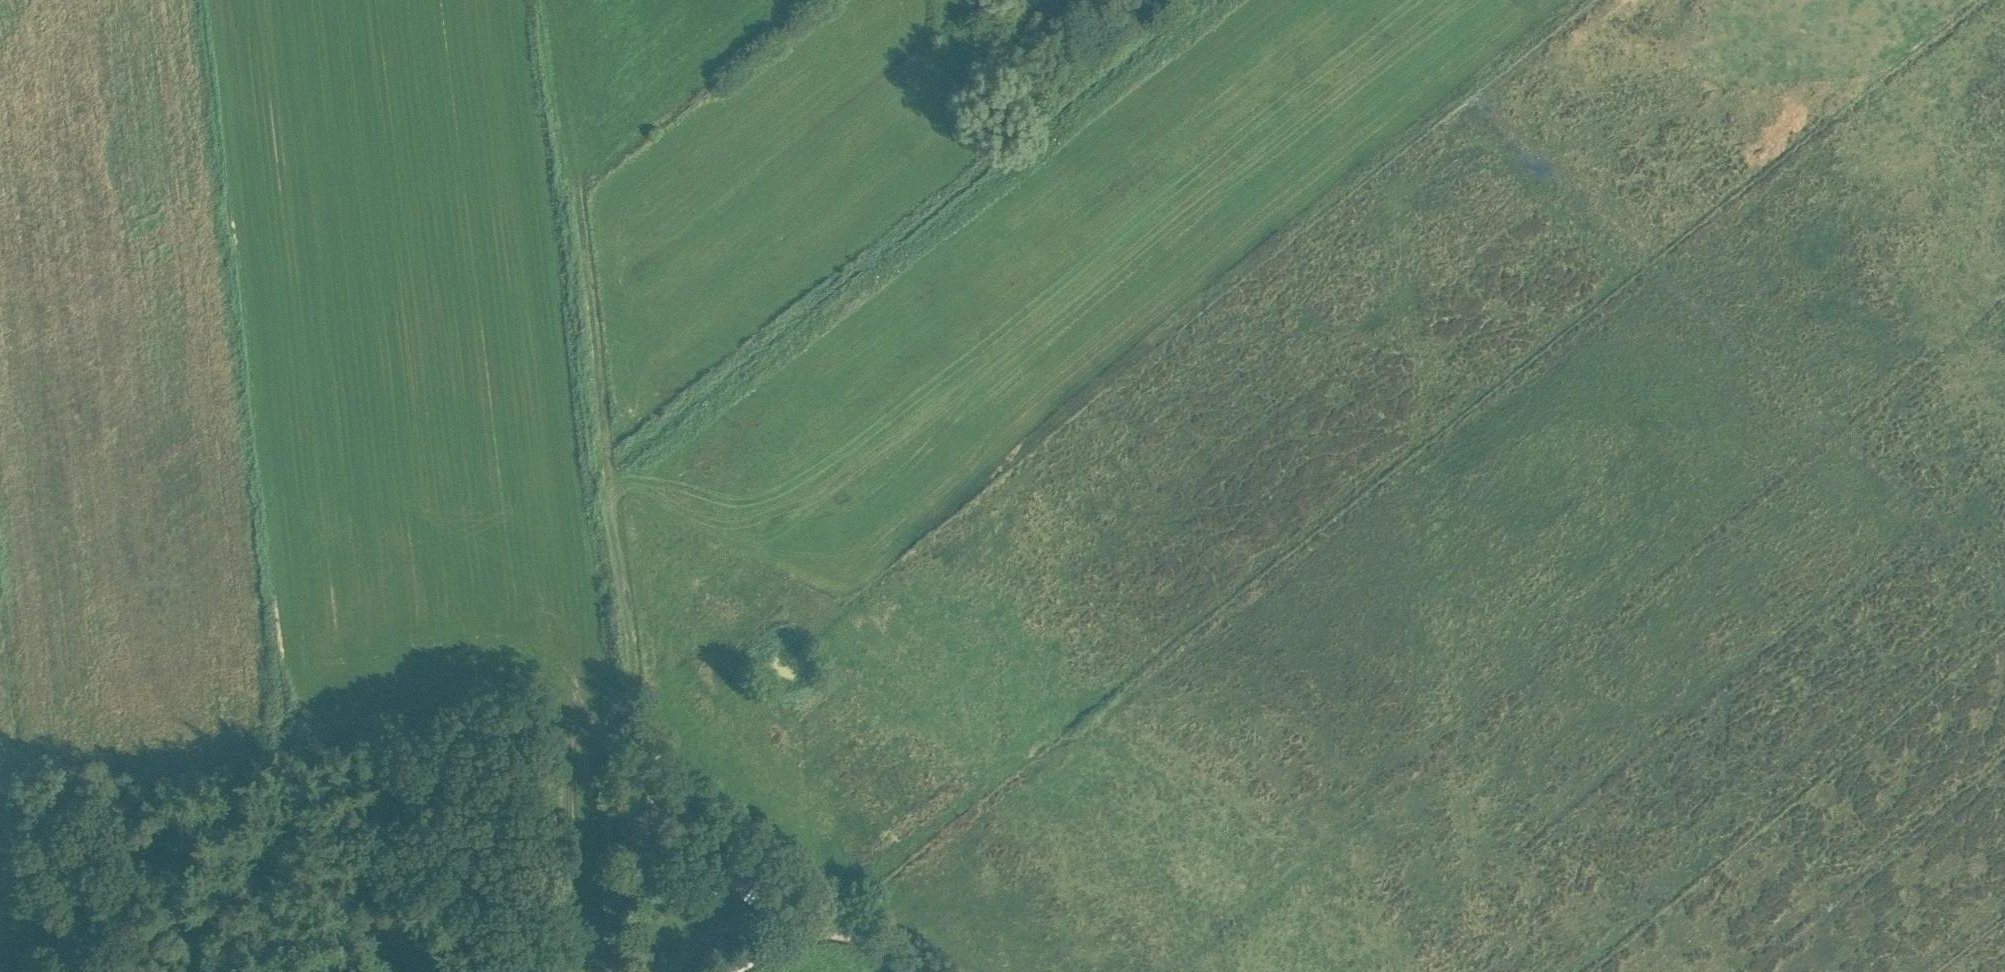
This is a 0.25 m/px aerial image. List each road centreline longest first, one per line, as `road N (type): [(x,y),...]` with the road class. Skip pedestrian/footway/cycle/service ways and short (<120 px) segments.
road 1 (track): [(732,971),(820,928),(843,932),(916,971)]

